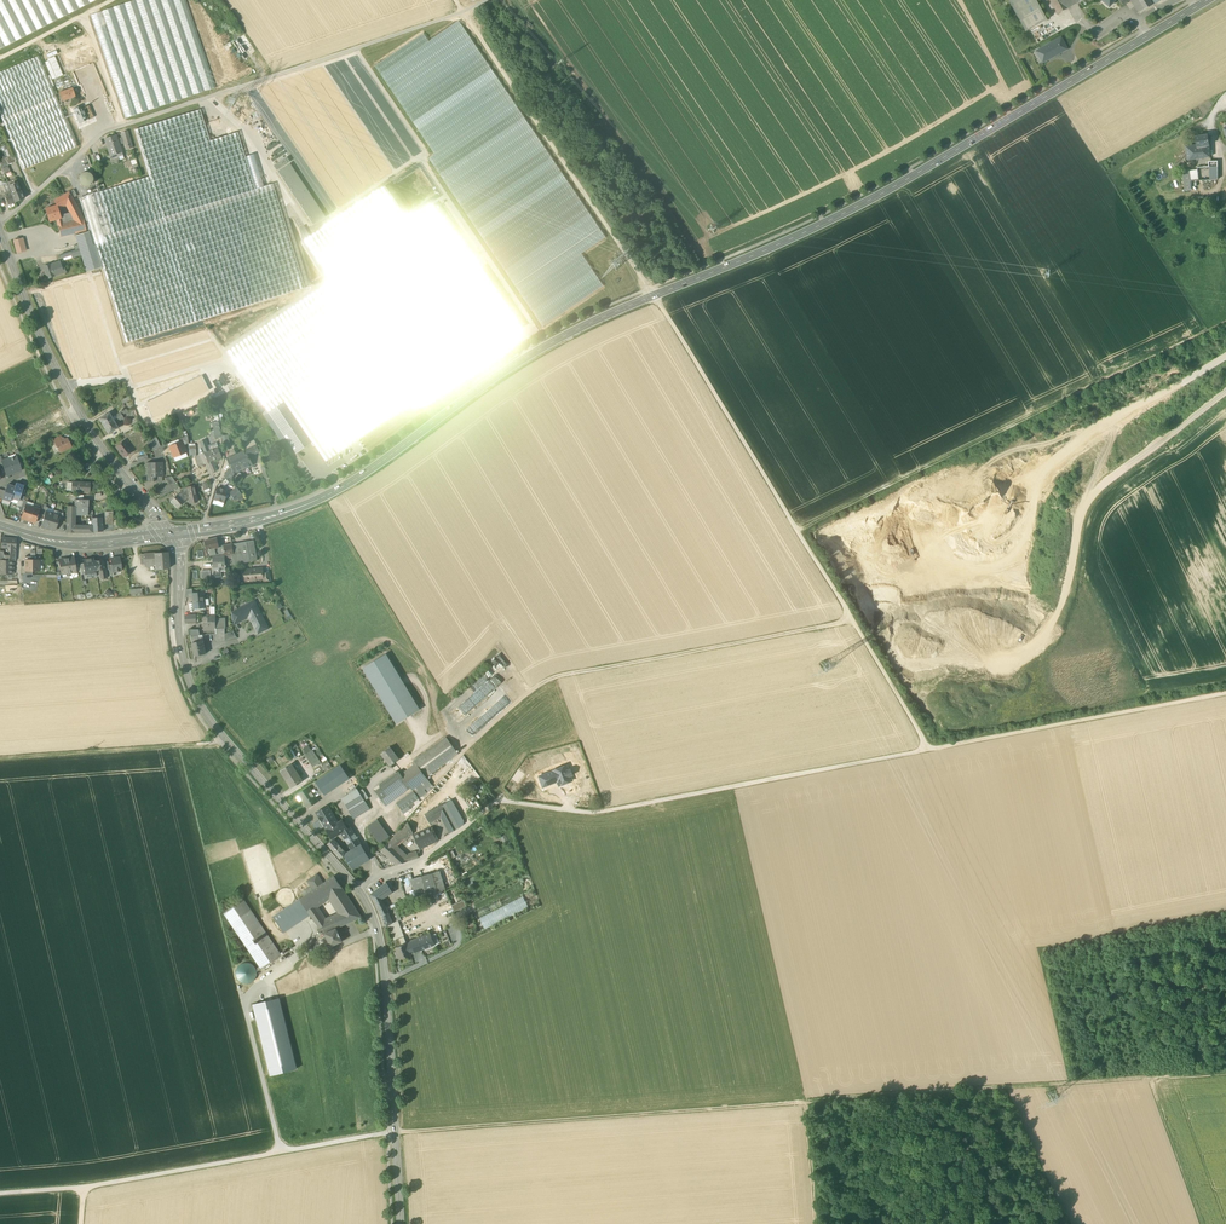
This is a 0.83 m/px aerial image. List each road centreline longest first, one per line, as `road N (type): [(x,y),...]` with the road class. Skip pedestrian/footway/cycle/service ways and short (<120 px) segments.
road 1 (tertiary): [(317,501),(564,336),(853,209),(1209,0)]
road 2 (track): [(928,748),(654,296),(464,12)]
road 3 (track): [(1150,1077),(394,1132)]
road 4 (track): [(1225,692),(591,813)]
road 5 (track): [(1225,324),(794,530)]
road 6 (track): [(853,620),(546,678),(461,749)]
road 7 (secondary): [(171,534),(184,667),(205,714),(359,890)]
road 8 (track): [(0,1194),(84,1188),(388,1133)]
road 9 (track): [(464,12),(102,133)]
road 10 (secondary): [(0,231),(42,342),(89,430),(171,534)]
road 11 (secondary): [(359,890),(382,951),(401,1223)]
road 12 (unclassified): [(591,813),(497,801),(418,862),(359,890)]
road 13 (track): [(0,758),(228,742)]
road 14 (track): [(280,1152),(245,1004),(247,989),(291,967)]
road 15 (tertiary): [(0,526),(76,544),(171,534)]
road 16 (track): [(1202,1223),(1150,1077)]
road 17 (tertiary): [(317,501),(171,534)]
road 18 (track): [(1071,1083),(1042,949)]
road 19 (track): [(816,1223),(806,1102)]

